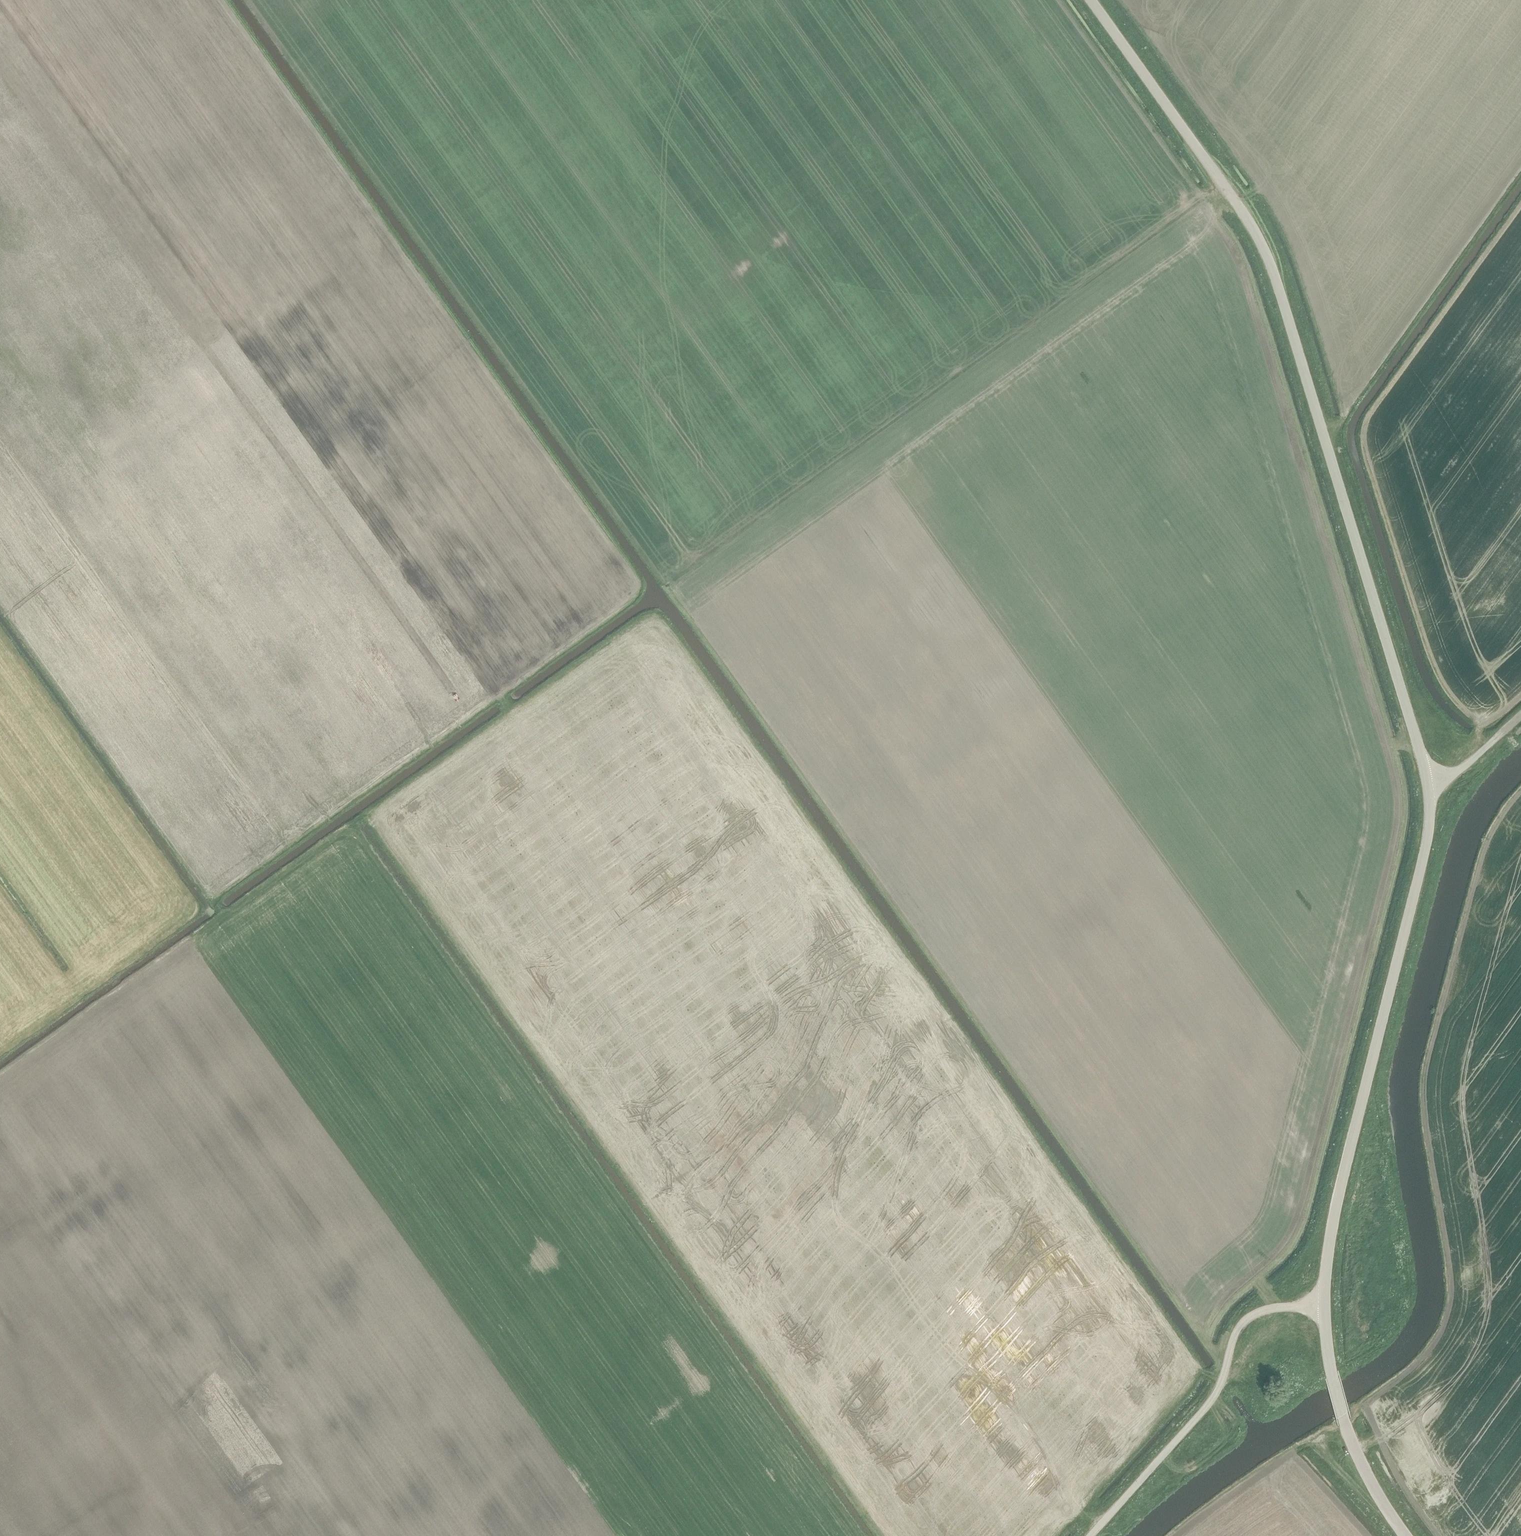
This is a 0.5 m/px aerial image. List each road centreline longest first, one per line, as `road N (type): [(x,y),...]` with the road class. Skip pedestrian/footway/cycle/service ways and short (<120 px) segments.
road 1 (tertiary): [(1426,787),(1268,266),(1237,207),(1090,0)]
road 2 (tertiary): [(1324,1305),(1328,1236),(1425,842),(1426,787)]
road 3 (unclassified): [(1089,1535),(1216,1390),(1240,1324),(1263,1310),(1324,1305)]
road 4 (tertiary): [(1403,1535),(1341,1421),(1324,1305)]
road 5 (unclassified): [(1426,787),(1460,769),(1520,714)]

